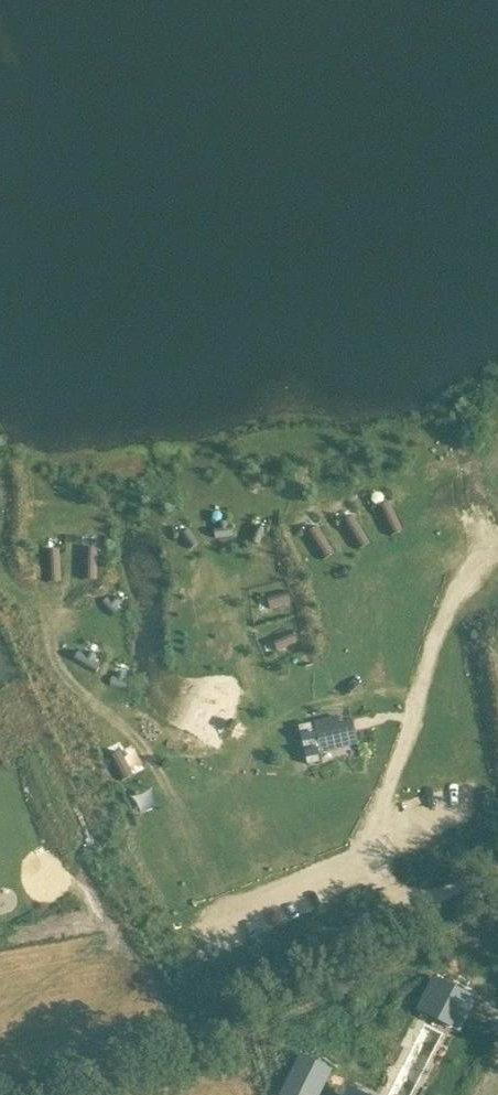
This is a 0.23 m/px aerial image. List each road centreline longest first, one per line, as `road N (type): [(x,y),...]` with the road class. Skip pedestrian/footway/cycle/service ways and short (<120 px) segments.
road 1 (track): [(370,860),(413,899),(497,868)]

